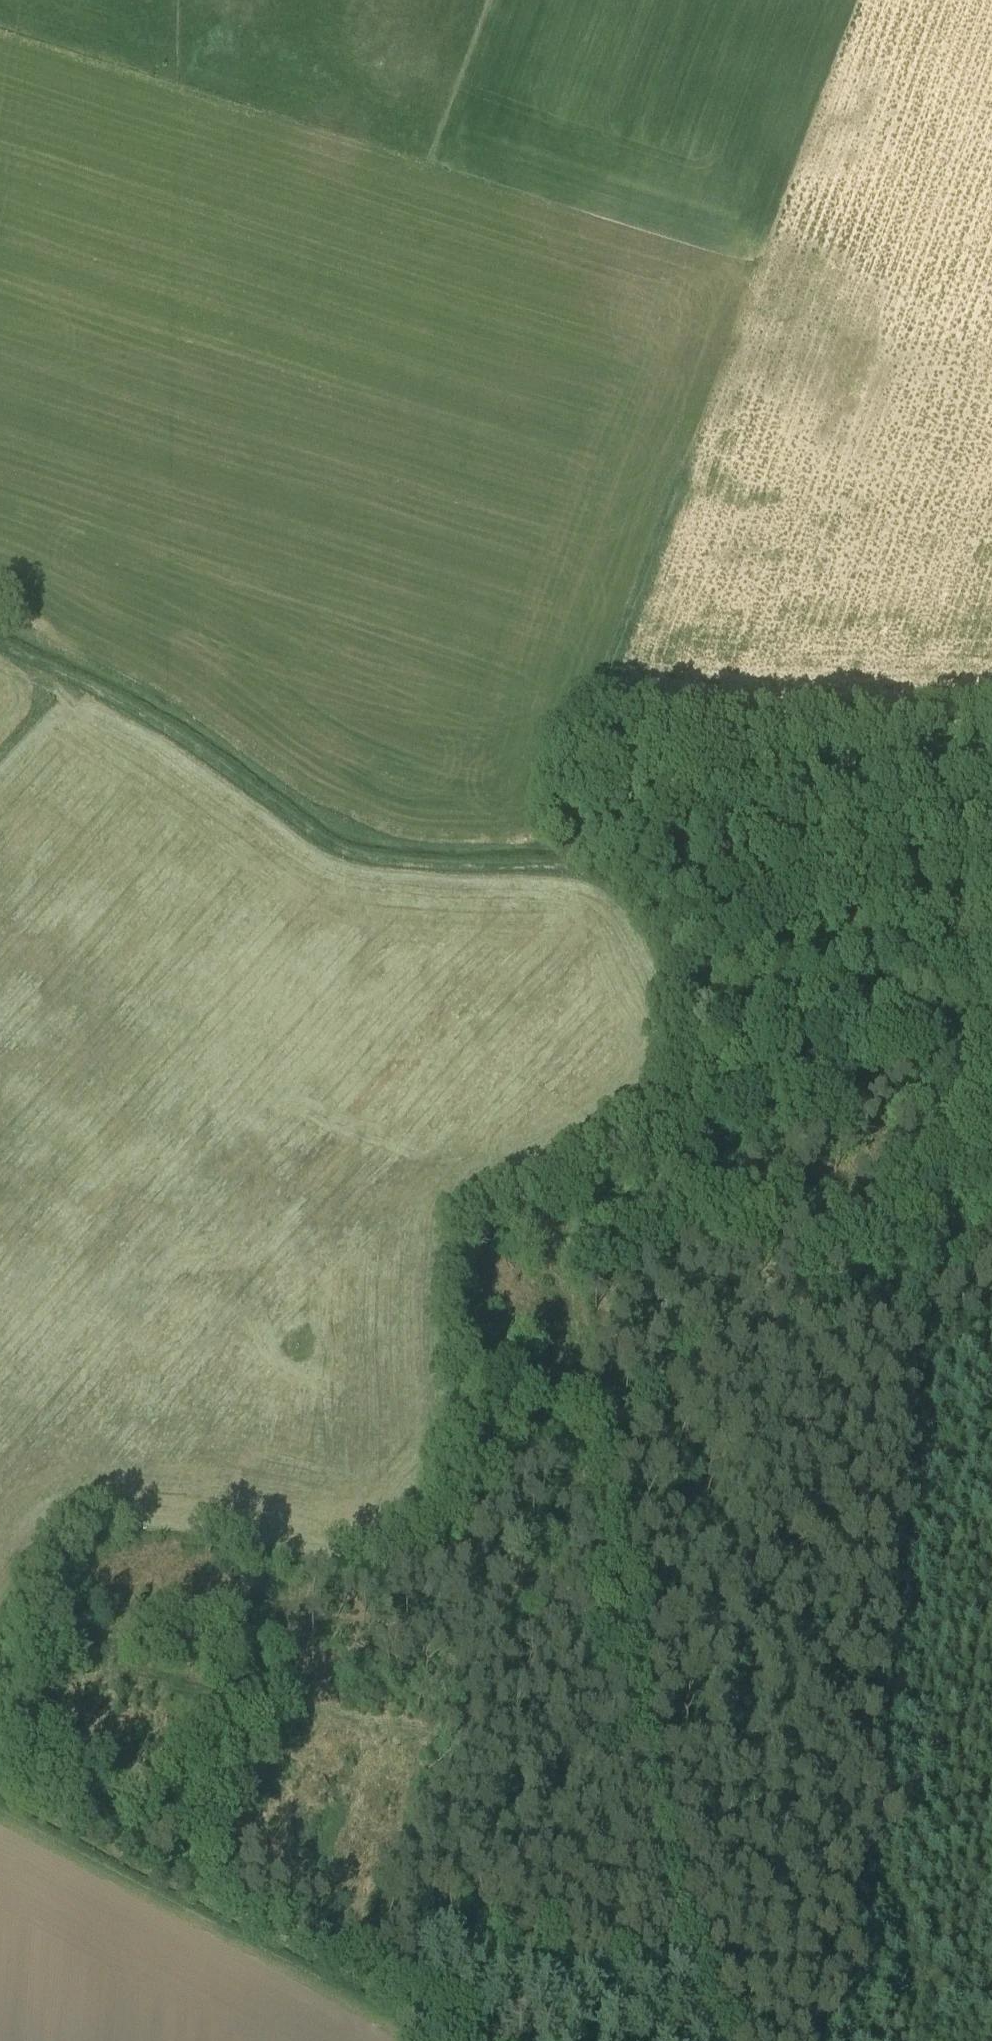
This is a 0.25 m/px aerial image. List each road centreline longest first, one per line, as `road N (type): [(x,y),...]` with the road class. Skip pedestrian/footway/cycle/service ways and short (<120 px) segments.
road 1 (track): [(991,788),(604,783),(560,878),(373,861),(287,815),(122,701),(0,640)]
road 2 (track): [(727,2040),(662,1769),(608,1389),(581,1255),(546,1159)]

